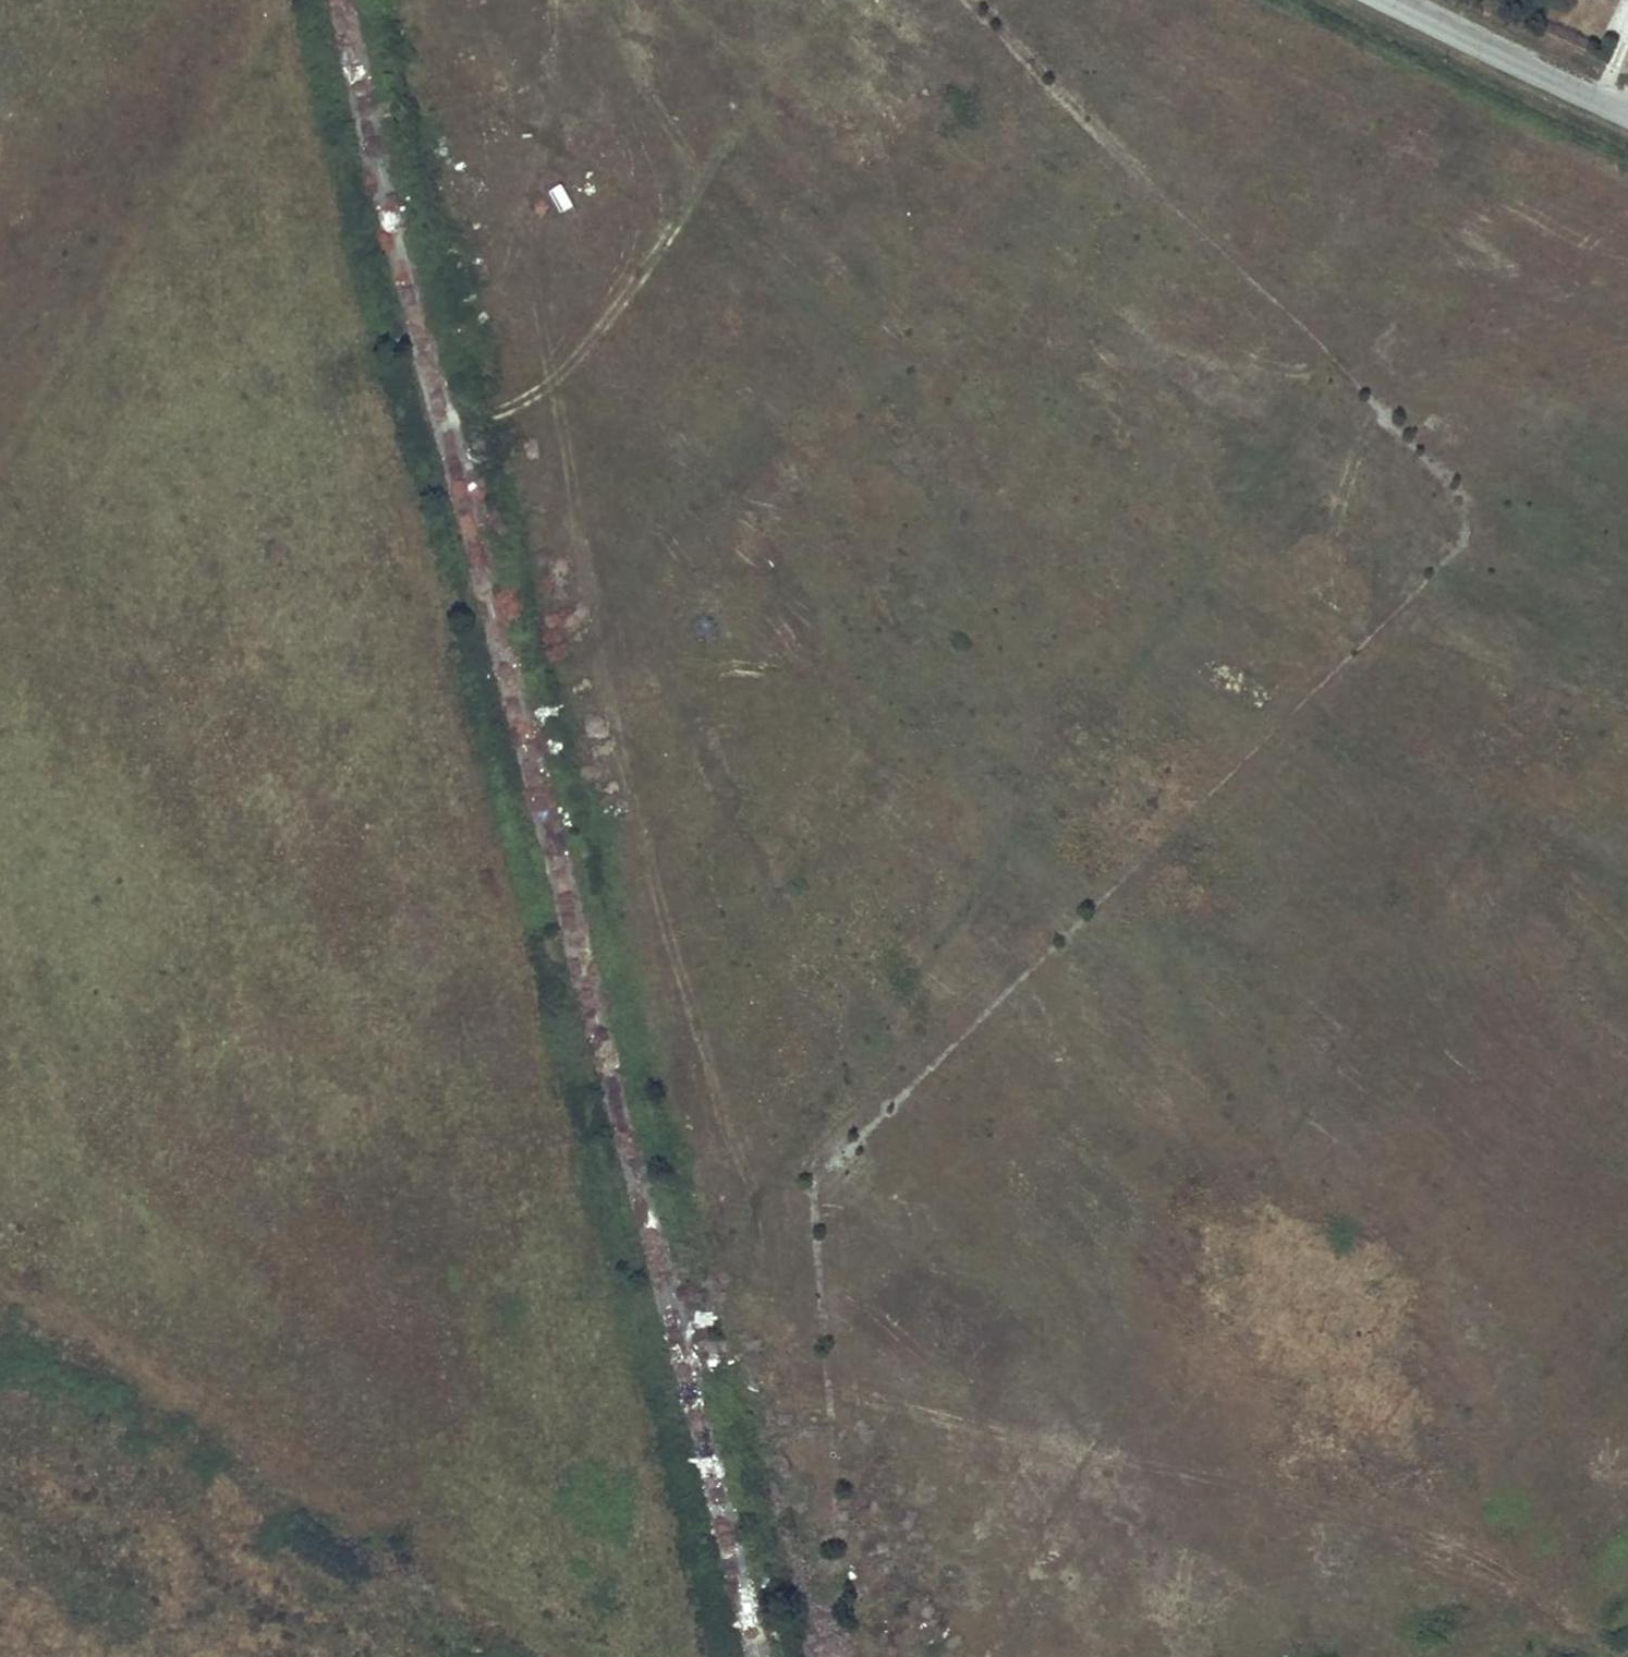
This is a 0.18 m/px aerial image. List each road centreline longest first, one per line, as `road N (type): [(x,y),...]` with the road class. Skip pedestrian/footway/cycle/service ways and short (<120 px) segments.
road 1 (residential): [(1390,0),(1627,113)]

